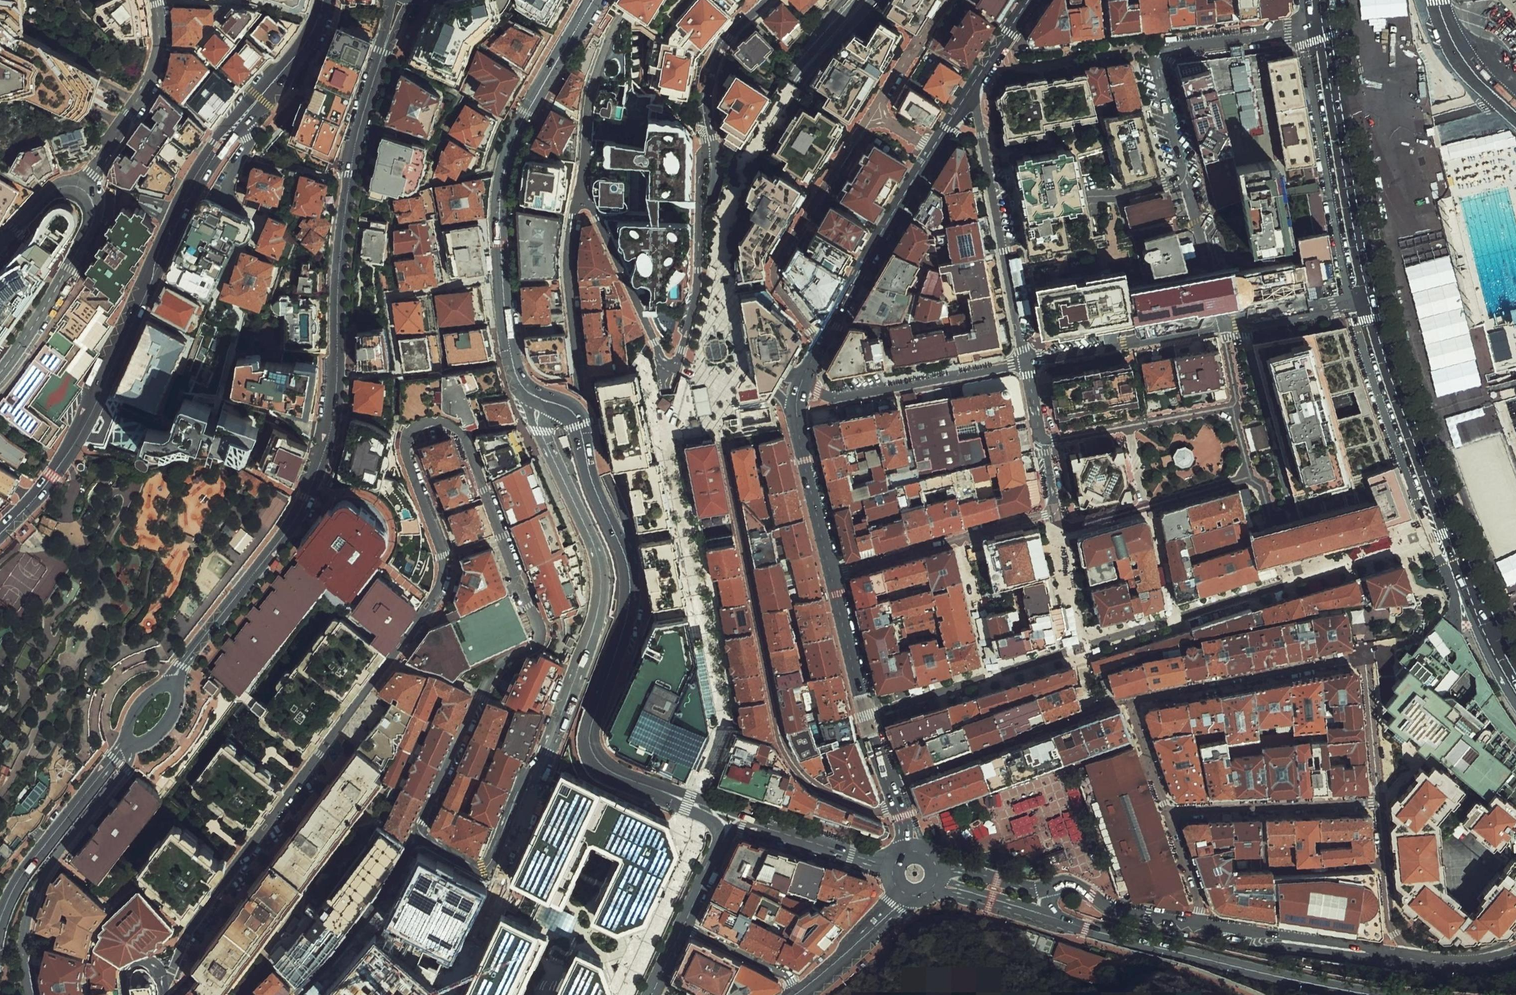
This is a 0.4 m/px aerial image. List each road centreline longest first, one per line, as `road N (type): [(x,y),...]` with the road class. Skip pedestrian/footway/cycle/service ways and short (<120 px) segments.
road 1 (residential): [(417,841),(496,677),(534,650),(541,634),(463,436),(441,421),(420,425),(405,445),(443,556),(434,604),(186,937),(164,983)]
road 2 (tertiary): [(176,678),(289,528),(319,470),(339,374),(345,207),(383,52)]
road 3 (primary): [(705,361),(661,591),(626,693),(485,994)]
road 4 (secondary): [(0,534),(74,447),(201,174),(310,37),(324,0)]
road 5 (primary): [(535,914),(637,701),(672,599),(716,367)]
road 6 (residential): [(898,806),(877,812),(833,800),(797,771),(725,446),(694,447),(677,437),(669,368)]
road 7 (residential): [(626,561),(628,530),(580,393),(569,279),(574,211),(583,199),(669,368)]
road 8 (residential): [(1167,810),(1126,698),(1367,657),(1379,803)]
road 9 (residential): [(1222,318),(1161,55),(1324,28)]
road 10 (secondary): [(540,398),(522,384),(512,361),(502,185),(532,104),(594,0)]
road 11 (residential): [(541,773),(587,649),(601,583),(594,547),(539,432),(540,398)]
road 12 (primary): [(721,336),(736,215),(761,148),(797,86),(871,0)]
road 13 (secondary): [(1490,638),(1373,306)]
road 14 (residential): [(1051,917),(1284,980),(1381,994)]
road 15 (residential): [(125,747),(126,768),(34,895),(22,950),(26,994)]
road 16 (residential): [(885,120),(859,131),(776,274),(822,344)]
road 17 (residential): [(970,91),(1025,362)]
road 18 (secondary): [(657,789),(609,771),(591,746),(593,714),(629,604),(626,561)]
road 19 (residential): [(1060,528),(1251,476),(1235,405)]
road 20 (secondary): [(1369,292),(1324,28)]
road 21 (primary): [(807,56),(723,210),(715,277)]
road 22 (secondary): [(831,574),(898,806)]
road 23 (residential): [(449,994),(541,773)]
road 24 (residential): [(669,368),(683,350),(697,287),(699,157),(717,152)]
road 25 (residential): [(831,574),(1056,513)]
road 26 (residential): [(803,380),(838,397),(1025,362)]
road 27 (secondary): [(933,149),(822,344)]
road 28 (tertiary): [(0,921),(22,875),(125,747)]
road 29 (secondary): [(1172,994),(1275,948),(1376,955)]
road 30 (residential): [(0,373),(90,231),(94,203),(85,190)]
road 31 (residential): [(1167,810),(1379,803)]
road 32 (residential): [(85,190),(152,87),(158,0)]
road 33 (residential): [(1025,362),(1224,327)]
road 34 (residential): [(417,841),(483,876),(527,772),(541,773)]
road 35 (residential): [(292,994),(417,841)]
road 36 (residential): [(1042,442),(1235,405)]
road 37 (secondary): [(626,561),(573,413),(540,398)]
road 38 (secondary): [(1196,925),(1376,955)]
road 39 (residential): [(1379,803),(1395,933),(1425,963)]
road 40 (residential): [(767,0),(714,69),(708,109),(717,152)]
road 41 (secondary): [(795,411),(831,574)]
road 42 (residential): [(1224,327),(1373,306)]
road 43 (residential): [(1369,292),(1222,318)]
road 44 (secondary): [(798,992),(905,894)]
road 45 (residential): [(1437,0),(1463,57),(1515,112)]
road 46 (residential): [(885,120),(953,1)]
road 47 (secondary): [(937,874),(960,869),(1023,887),(1069,888)]
road 48 (secondary): [(1069,888),(1117,912),(1196,925)]
road 49 (residential): [(685,925),(780,970),(798,992)]
road 50 (residential): [(717,152),(715,277)]
road 51 (secondary): [(893,865),(774,830)]
road 52 (secondary): [(774,830),(657,789)]
road 53 (residential): [(1196,925),(1198,897),(1167,810)]

